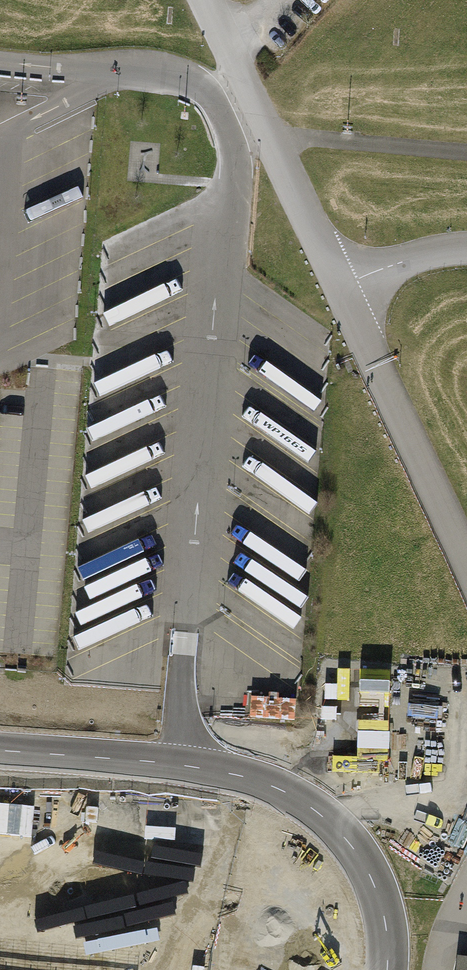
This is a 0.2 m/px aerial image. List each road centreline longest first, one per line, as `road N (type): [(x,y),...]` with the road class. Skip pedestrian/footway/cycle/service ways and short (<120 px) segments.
road 1 (unclassified): [(0,751),(180,765),(283,792),(321,814),(356,849),(381,898),(387,969)]
road 2 (unclassified): [(466,568),(333,282)]
road 3 (unclassified): [(205,0),(333,282)]
road 4 (unclassified): [(333,282),(466,255)]

